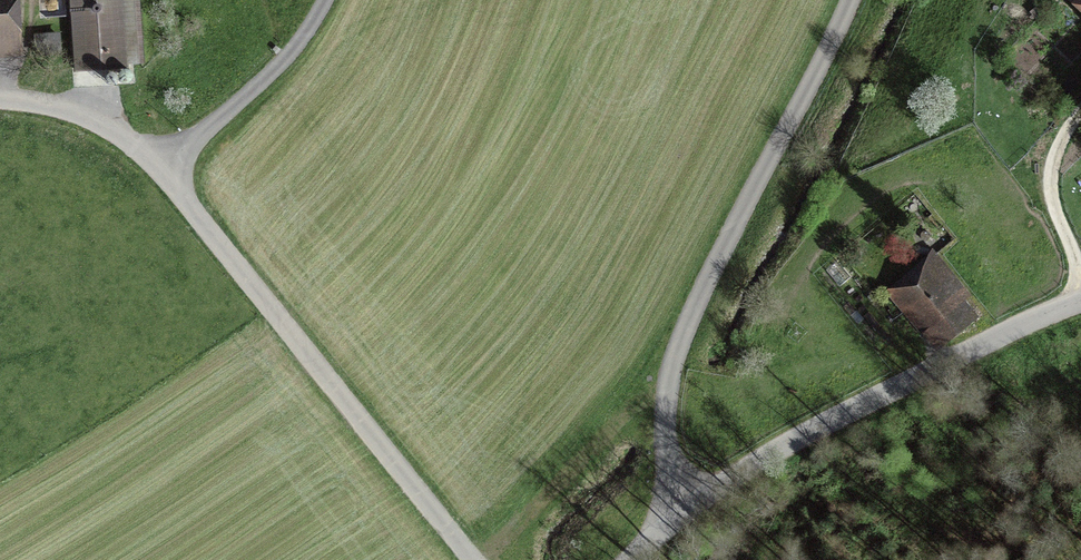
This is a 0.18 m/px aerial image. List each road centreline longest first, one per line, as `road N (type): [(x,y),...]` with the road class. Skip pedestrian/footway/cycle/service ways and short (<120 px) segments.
road 1 (residential): [(659,530),(670,378),(683,332),(851,0)]
road 2 (residential): [(475,559),(161,170)]
road 3 (residential): [(659,530),(919,374),(1080,302)]
road 4 (residential): [(161,170),(278,65),(326,0)]
road 5 (track): [(1080,281),(1051,183),(1058,148),(1080,109)]
road 6 (residential): [(161,170),(96,121),(0,99)]

